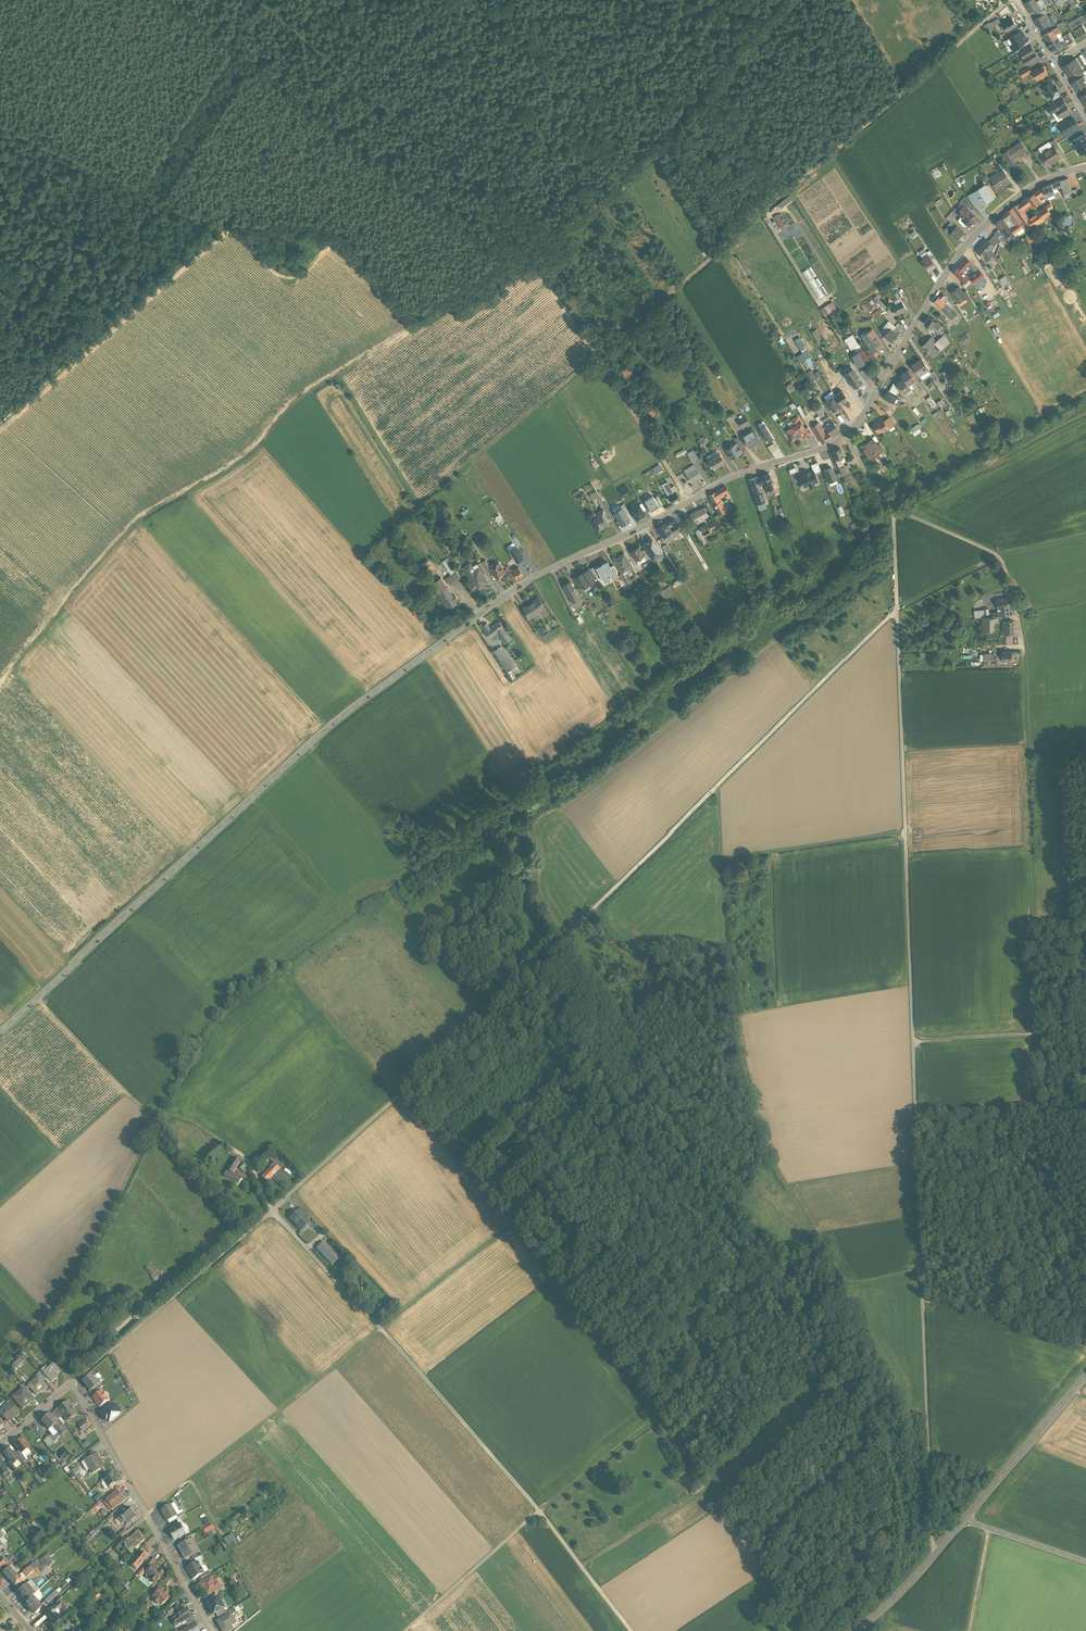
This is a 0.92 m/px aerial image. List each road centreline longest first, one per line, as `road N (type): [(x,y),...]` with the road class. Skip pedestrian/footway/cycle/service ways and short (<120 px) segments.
road 1 (track): [(272,1209),(636,876),(896,611)]
road 2 (track): [(399,1094),(653,1398),(810,1630)]
road 3 (track): [(689,505),(600,361),(873,127),(965,38)]
road 4 (residential): [(0,1032),(327,731),(459,632)]
road 5 (track): [(925,1274),(851,1283),(777,1165),(749,1085),(736,1014),(719,794)]
road 6 (track): [(411,328),(402,332),(337,247),(296,280),(235,233),(224,235),(0,430)]
road 7 (track): [(411,328),(299,403),(239,464),(139,524),(0,682)]
road 8 (track): [(938,1552),(912,1040)]
road 9 (track): [(782,0),(655,148),(593,202),(411,328)]
road 10 (track): [(633,1630),(552,1524),(326,1268)]
road 11 (unclassified): [(459,632),(572,561),(721,486),(848,437)]
road 12 (track): [(912,1040),(896,611)]
road 13 (residential): [(0,1445),(71,1383),(211,1630)]
road 14 (residential): [(848,437),(966,248),(1021,197),(1085,170)]
road 15 (track): [(1026,676),(1038,1033)]
road 16 (track): [(600,361),(358,552)]
road 17 (track): [(423,0),(593,202)]
road 18 (track): [(379,1326),(186,1483)]
road 19 (secondary): [(1085,1374),(963,1520)]
road 20 (track): [(726,865),(905,837)]
road 21 (track): [(539,1512),(405,1630)]
road 22 (track): [(1085,1034),(912,1040)]
road 23 (track): [(126,1091),(0,1206)]
road 24 (track): [(511,1223),(381,1329)]
road 25 (track): [(539,1512),(656,1418),(659,1408)]
road 26 (track): [(496,1007),(390,890)]
road 27 (secondary): [(963,1520),(856,1630)]
road 28 (track): [(600,361),(527,245)]
road 29 (track): [(240,1154),(195,1122),(148,1111),(126,1091)]
road 30 (track): [(126,1091),(37,998)]
road 31 (unclassified): [(1085,1561),(963,1520)]

